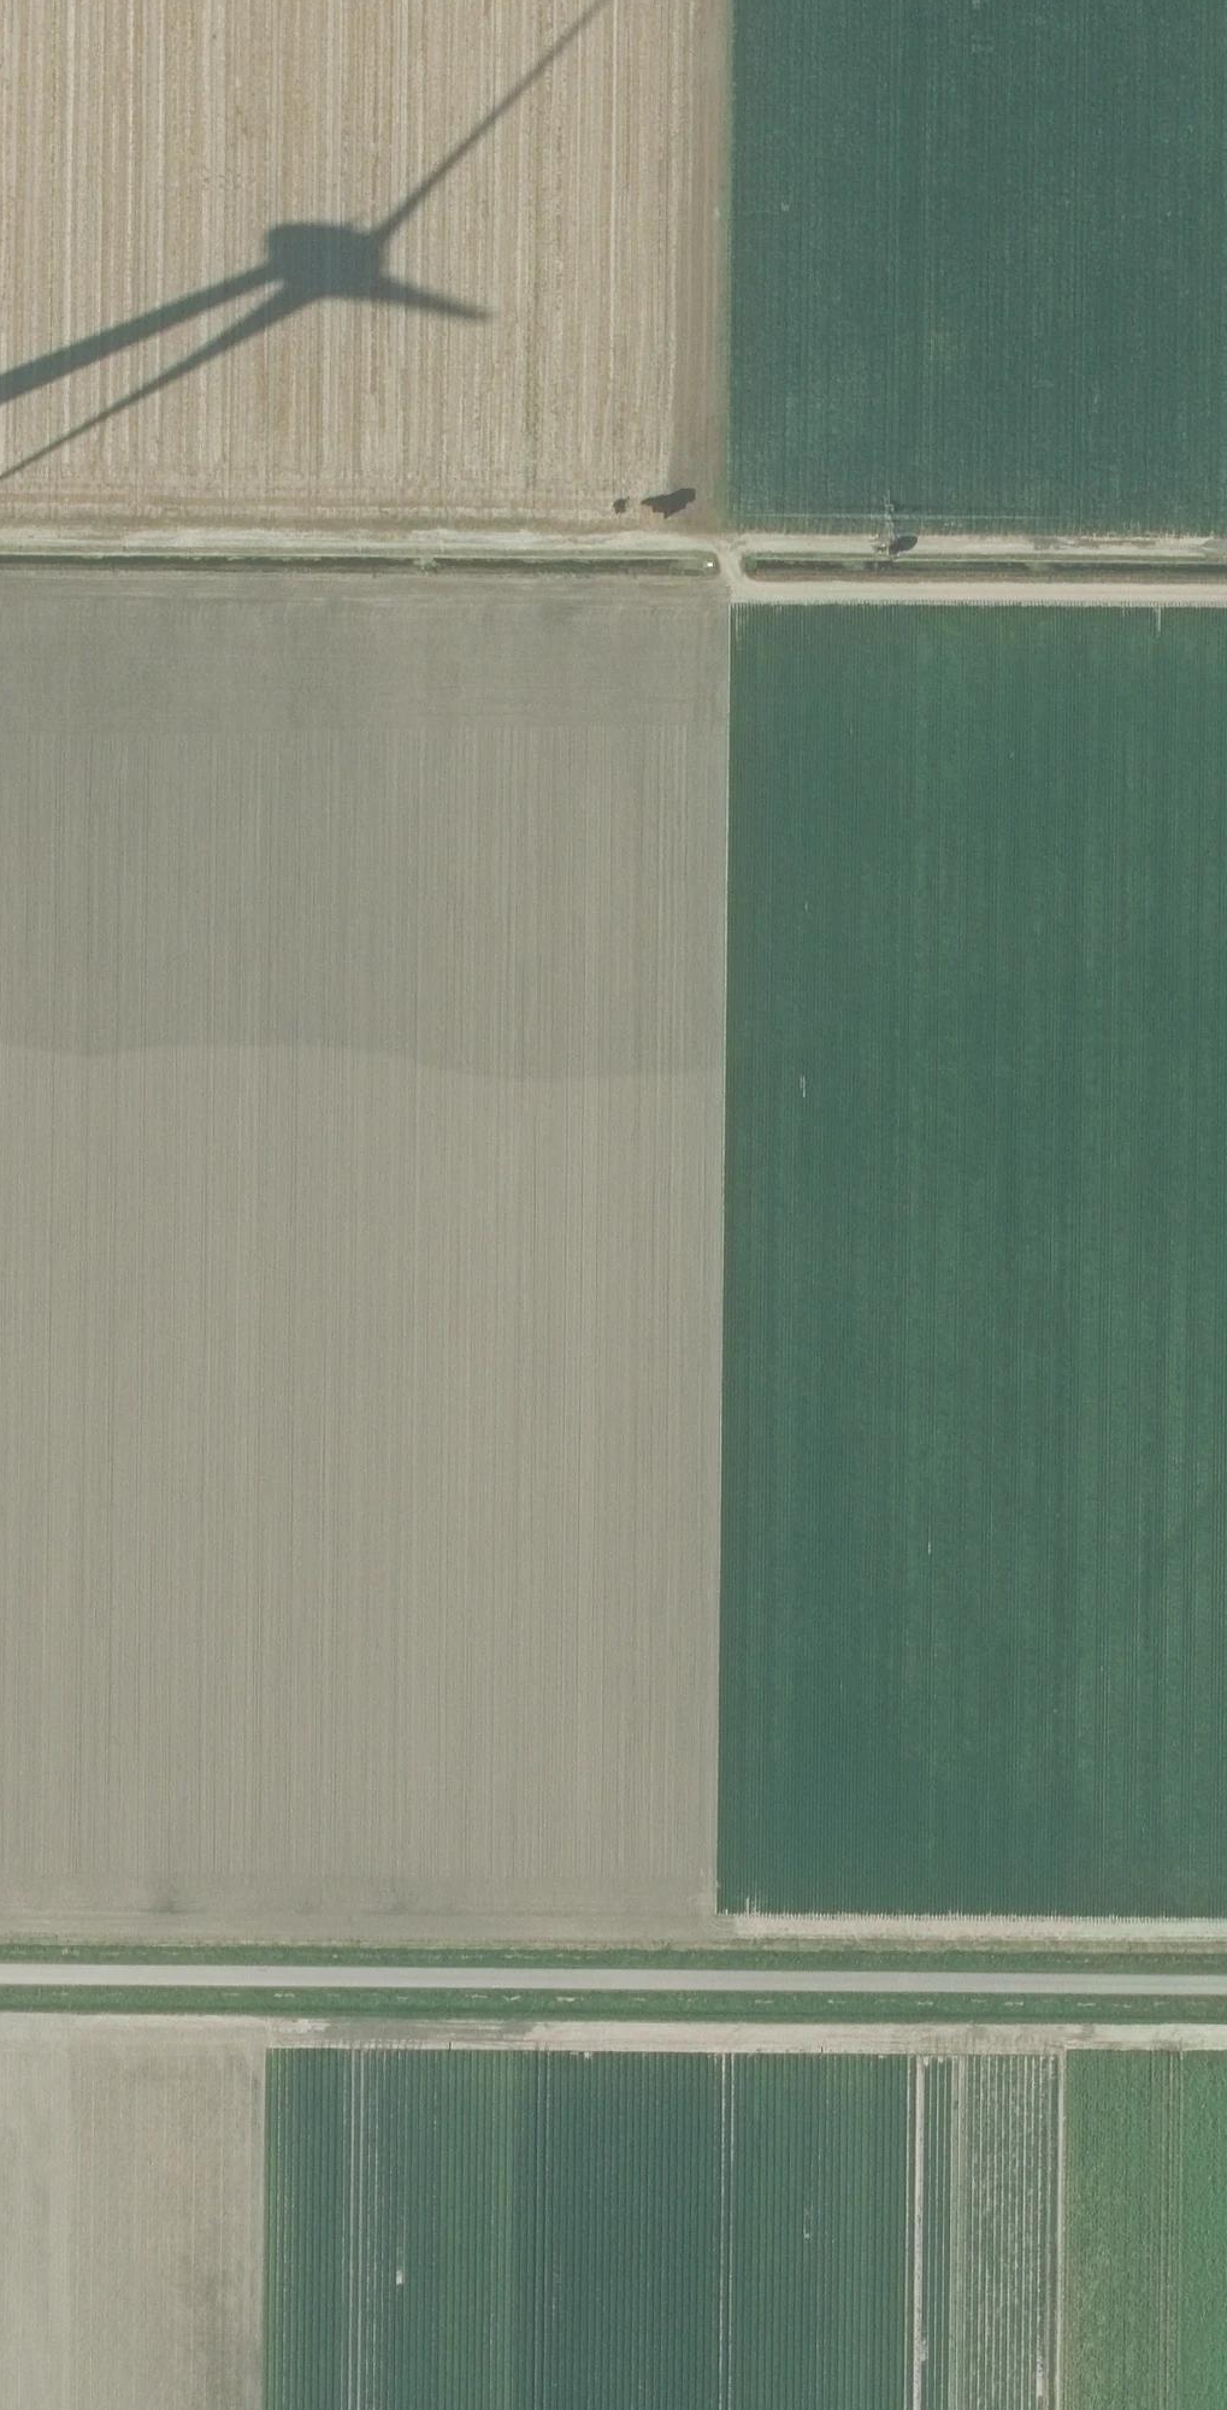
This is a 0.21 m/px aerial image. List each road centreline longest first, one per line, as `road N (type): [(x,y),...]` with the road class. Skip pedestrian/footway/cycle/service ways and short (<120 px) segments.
road 1 (unclassified): [(0,1973),(1226,1985)]

